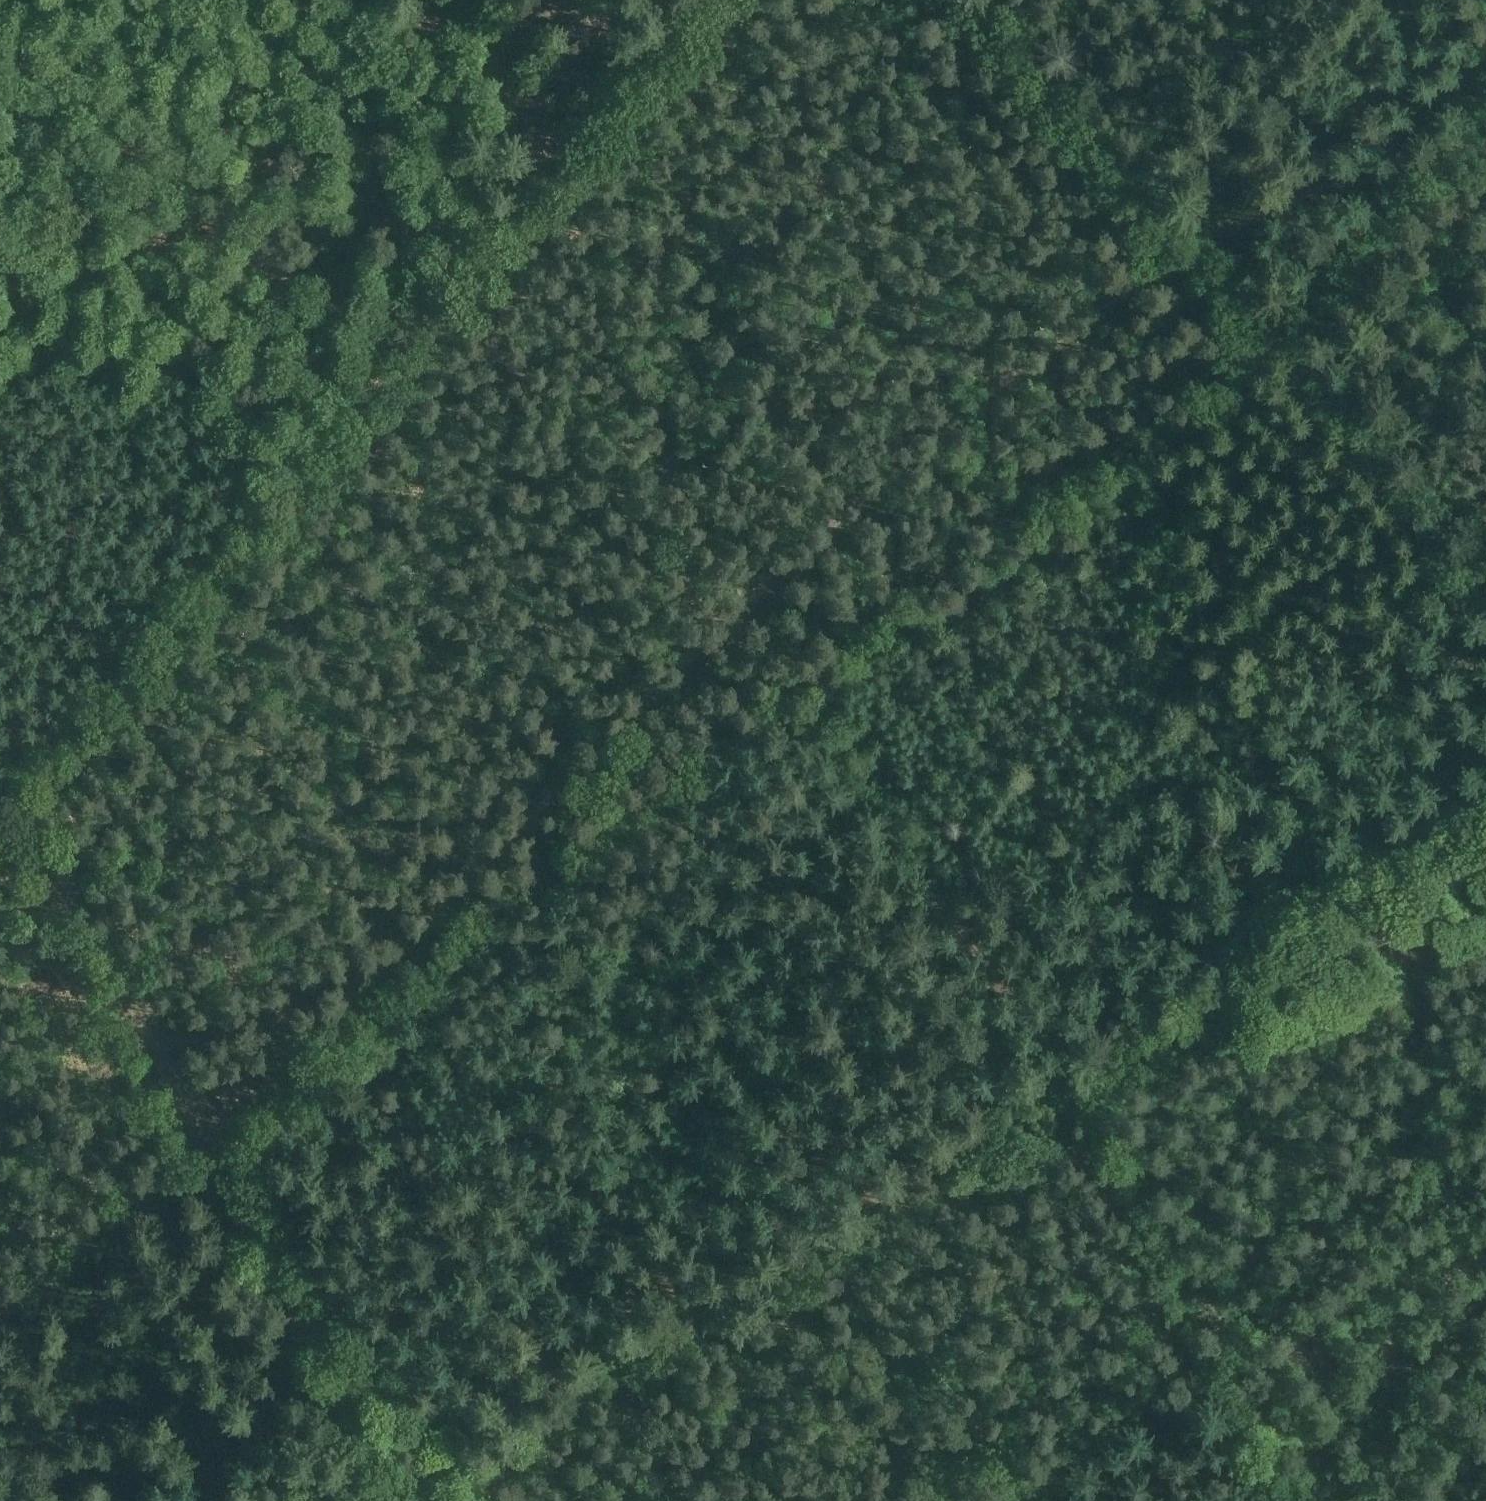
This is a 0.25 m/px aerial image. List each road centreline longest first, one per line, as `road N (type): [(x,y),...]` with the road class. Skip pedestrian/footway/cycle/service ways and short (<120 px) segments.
road 1 (track): [(385,1457),(1485,833)]
road 2 (track): [(290,516),(473,317),(743,0)]
road 3 (track): [(0,830),(290,516)]
road 4 (track): [(590,172),(461,0)]

